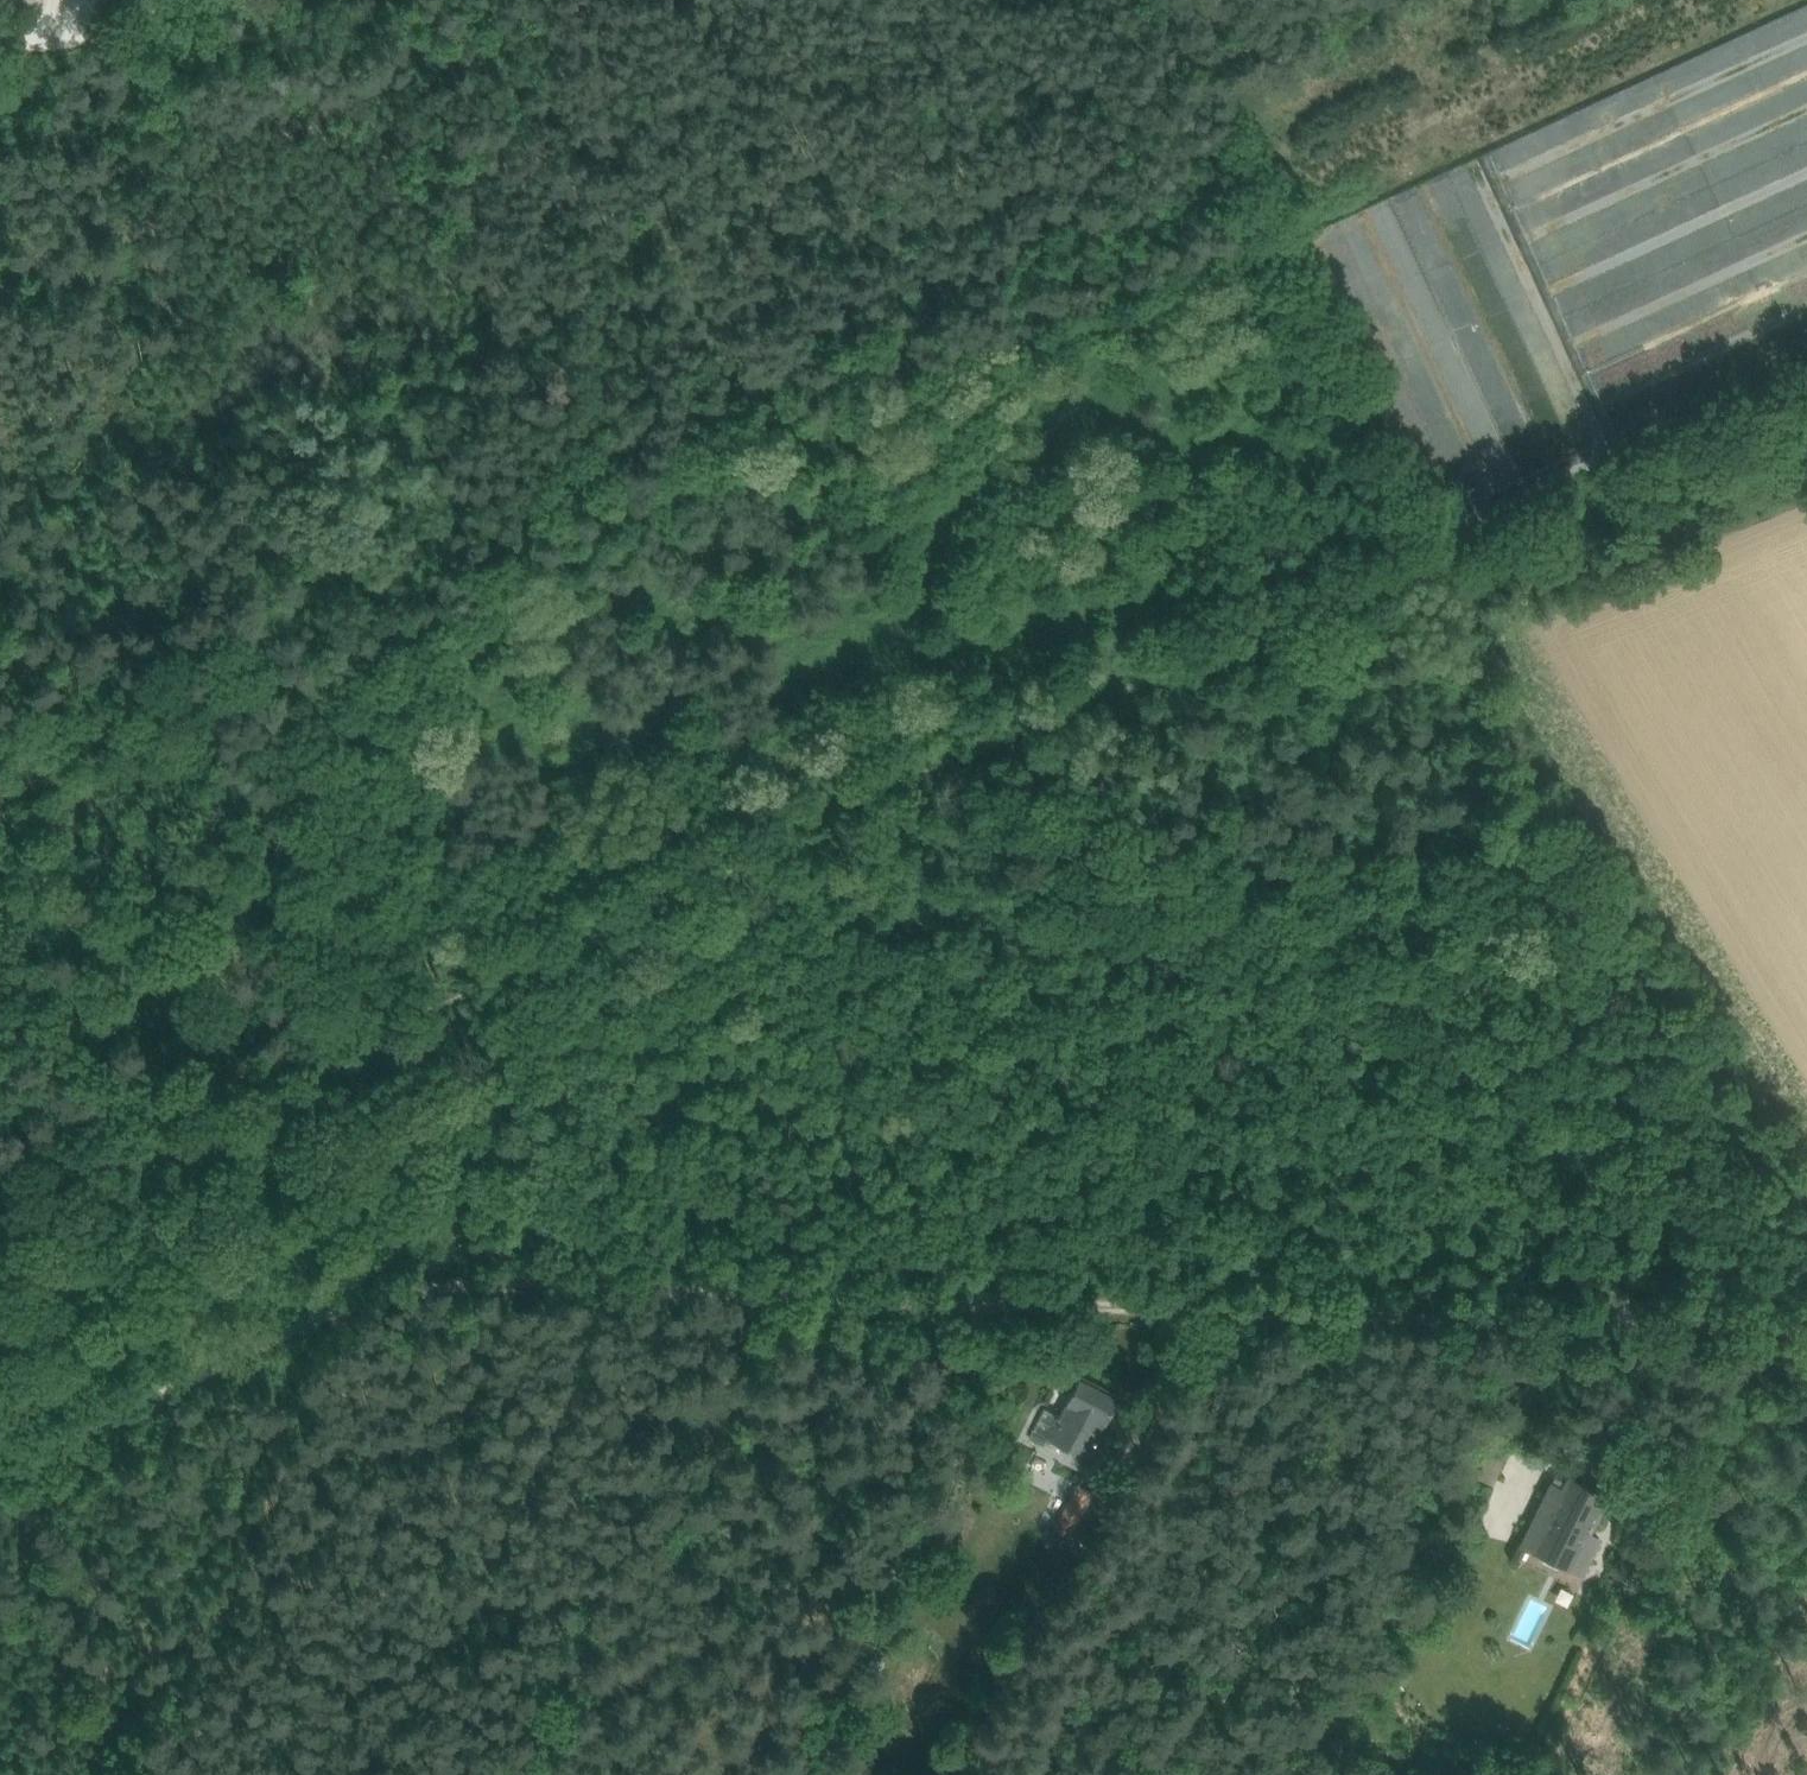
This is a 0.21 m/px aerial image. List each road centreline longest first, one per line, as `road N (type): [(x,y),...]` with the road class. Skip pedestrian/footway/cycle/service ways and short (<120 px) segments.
road 1 (track): [(1806,1331),(742,1299)]
road 2 (track): [(742,1299),(451,1286),(392,1295),(327,1316),(86,1432),(28,1453),(0,1452)]
road 3 (track): [(1806,377),(1443,554)]
road 4 (track): [(0,32),(147,7),(281,0)]

